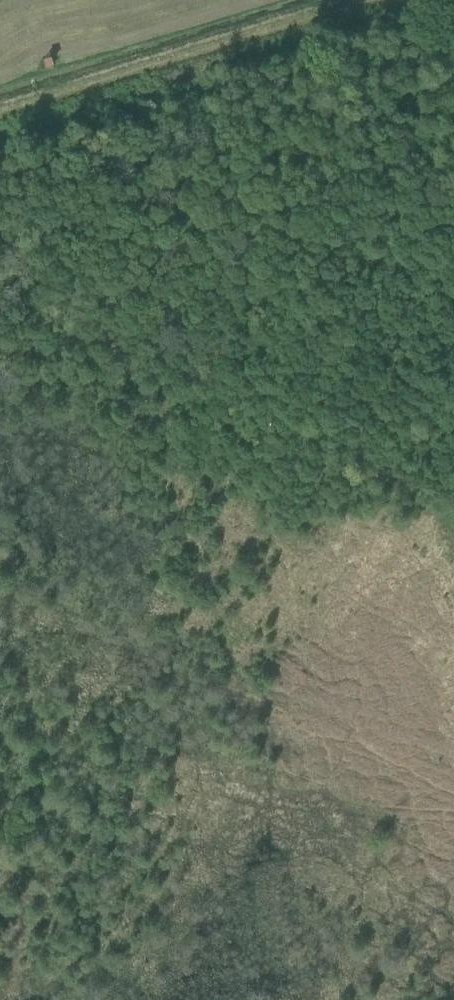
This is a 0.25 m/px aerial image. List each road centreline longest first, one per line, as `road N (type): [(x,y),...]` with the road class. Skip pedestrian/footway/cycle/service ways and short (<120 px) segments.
road 1 (track): [(363,0),(0,112)]

